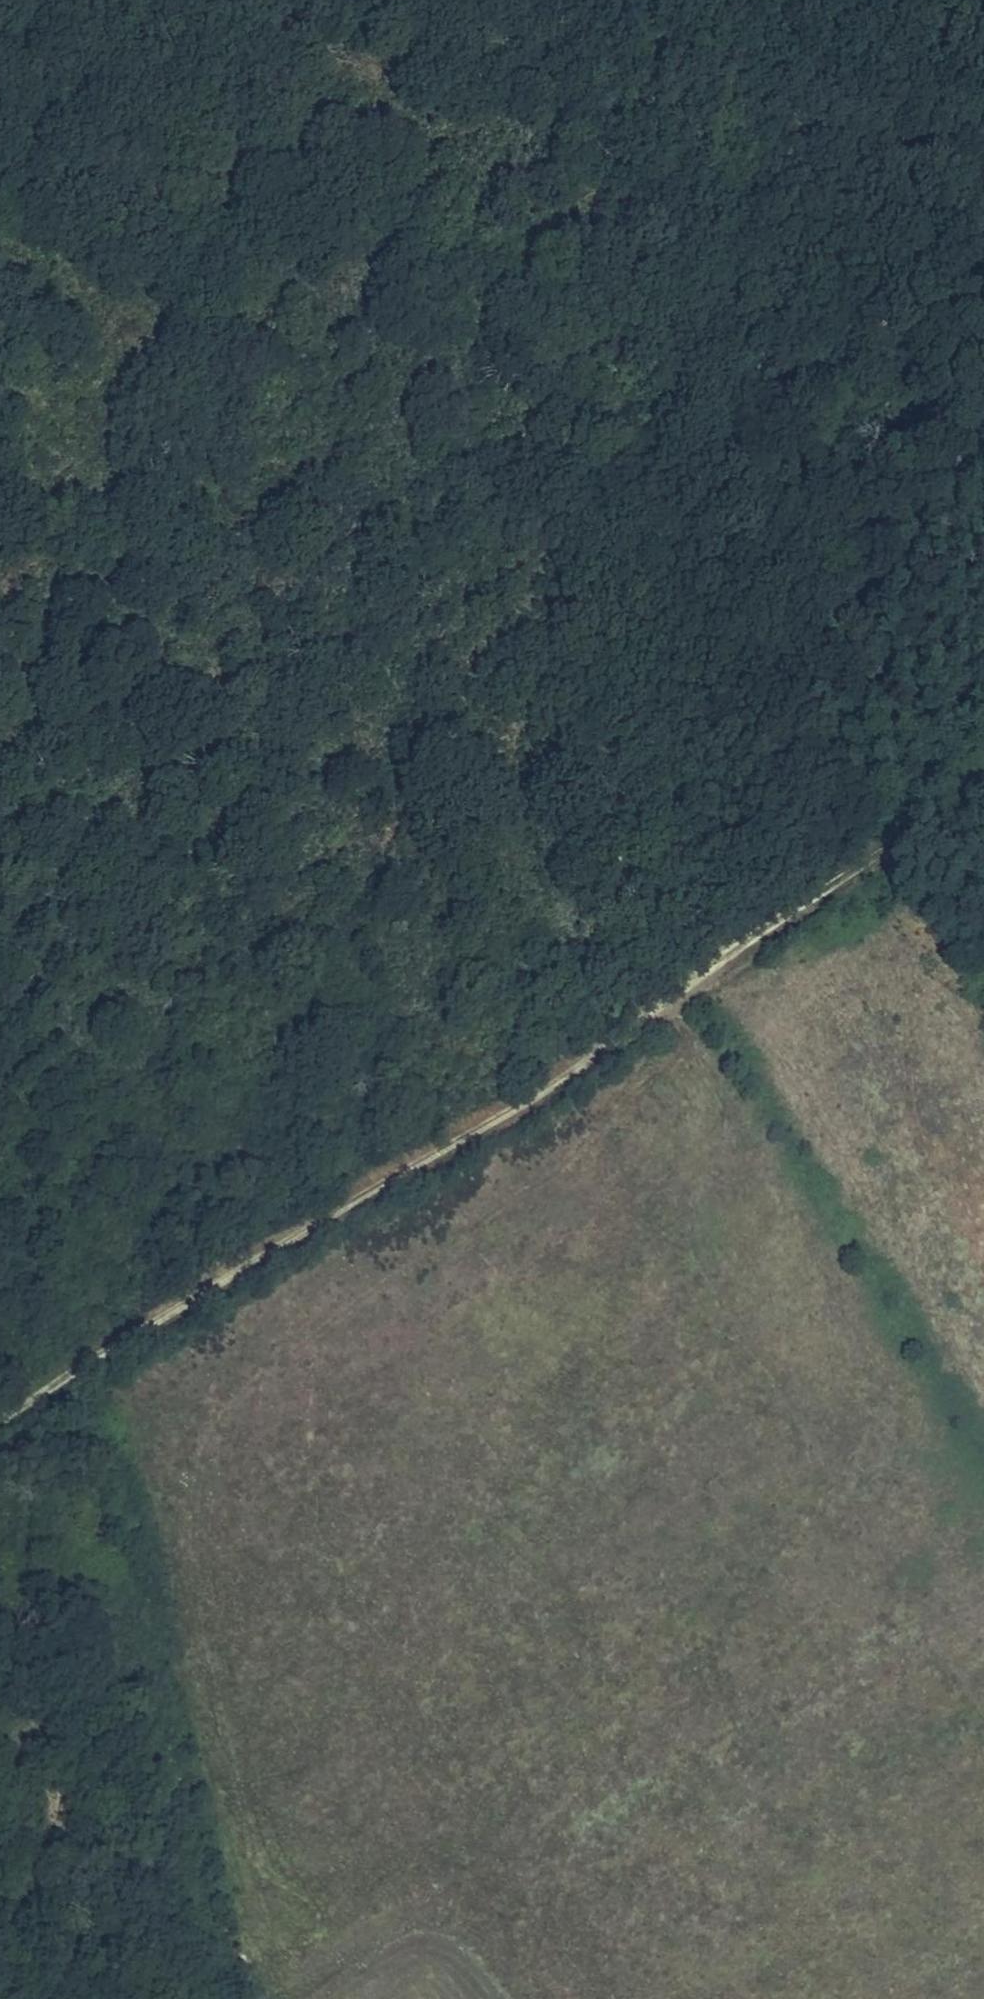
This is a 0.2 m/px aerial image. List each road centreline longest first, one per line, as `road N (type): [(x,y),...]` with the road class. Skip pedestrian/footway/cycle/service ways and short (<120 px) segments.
road 1 (track): [(0,1416),(607,1047),(881,833),(983,766)]

